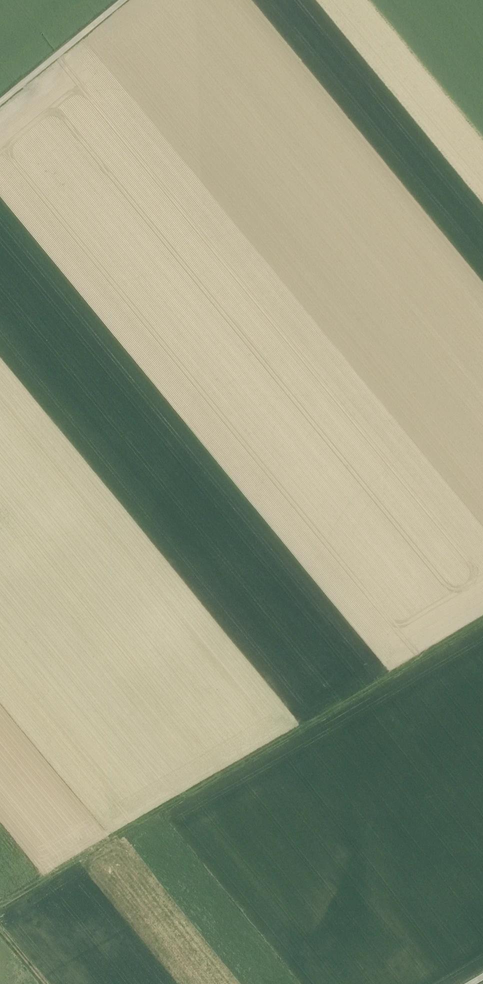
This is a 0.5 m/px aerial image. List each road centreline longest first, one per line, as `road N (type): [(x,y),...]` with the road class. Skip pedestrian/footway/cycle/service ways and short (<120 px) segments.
road 1 (track): [(0,907),(482,628)]
road 2 (track): [(124,0),(0,103)]

